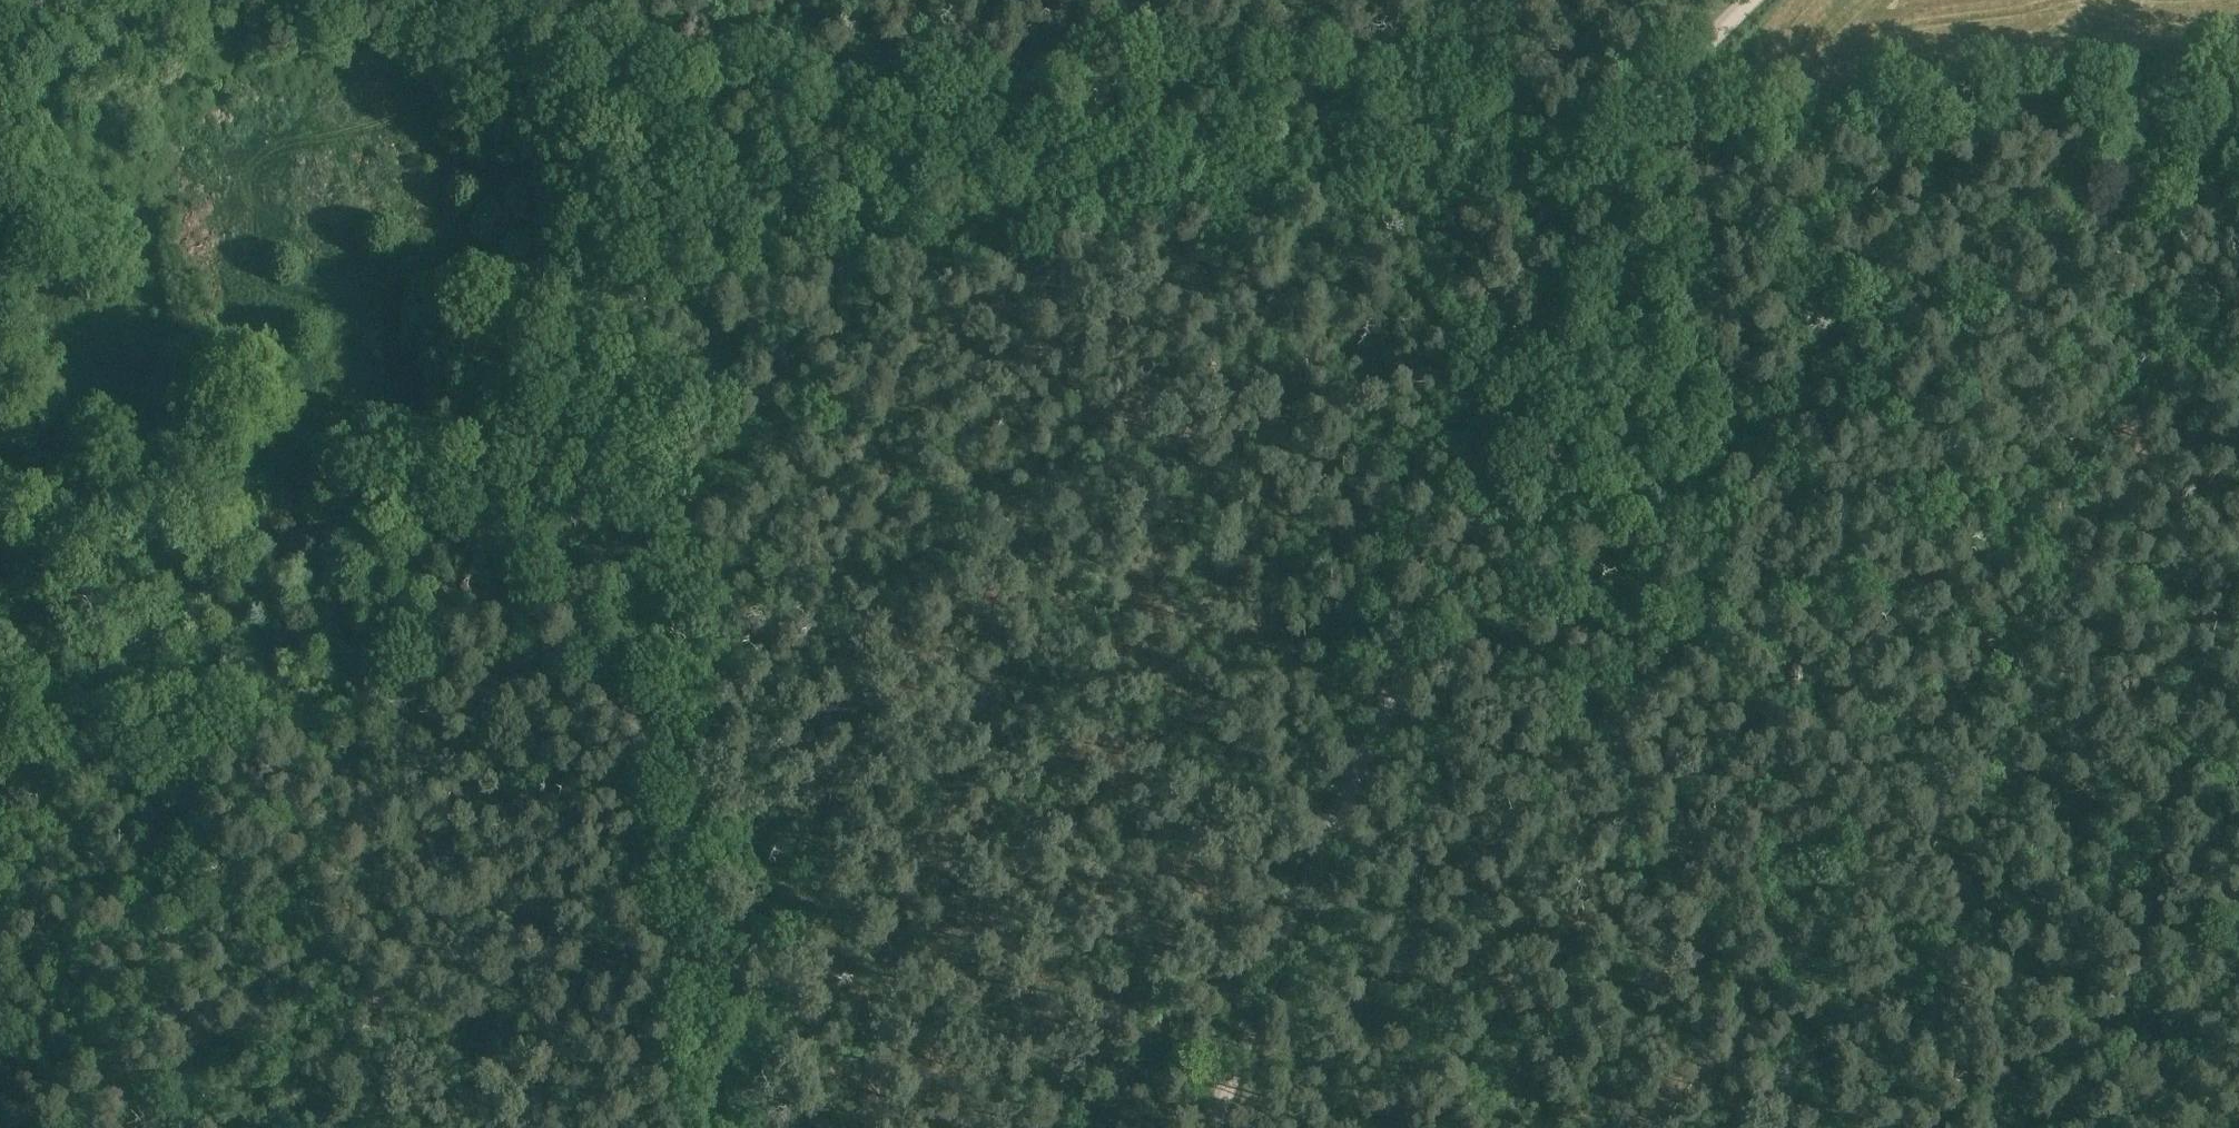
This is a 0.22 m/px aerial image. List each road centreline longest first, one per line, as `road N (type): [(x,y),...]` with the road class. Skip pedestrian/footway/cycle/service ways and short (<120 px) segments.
road 1 (unclassified): [(1201,1127),(1631,154),(1670,92),(1763,0)]

